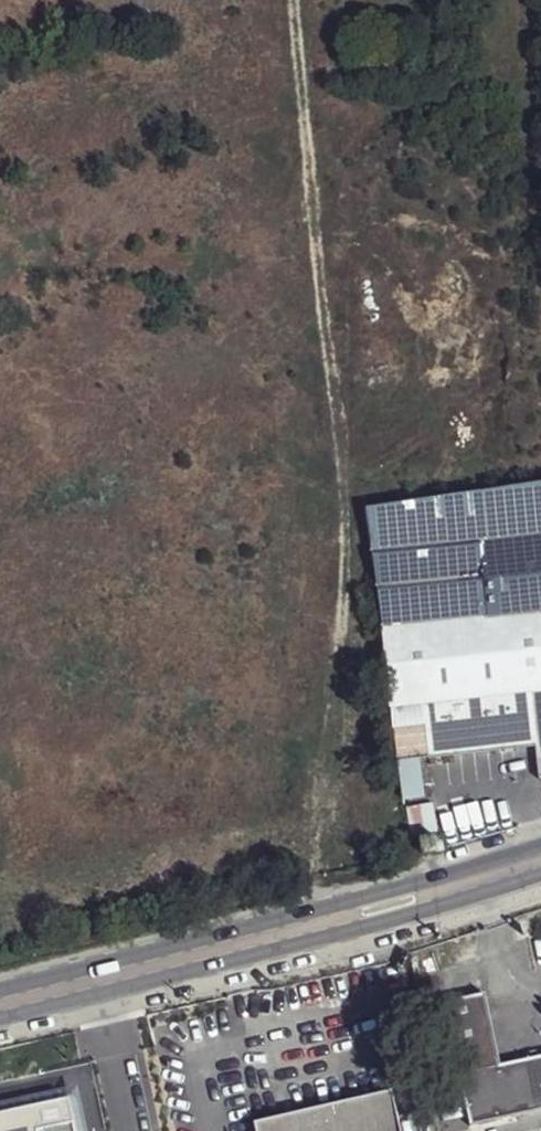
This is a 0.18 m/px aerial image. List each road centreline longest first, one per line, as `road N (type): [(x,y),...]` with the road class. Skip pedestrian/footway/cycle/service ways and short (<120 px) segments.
road 1 (secondary): [(540,859),(403,903),(0,1006)]

